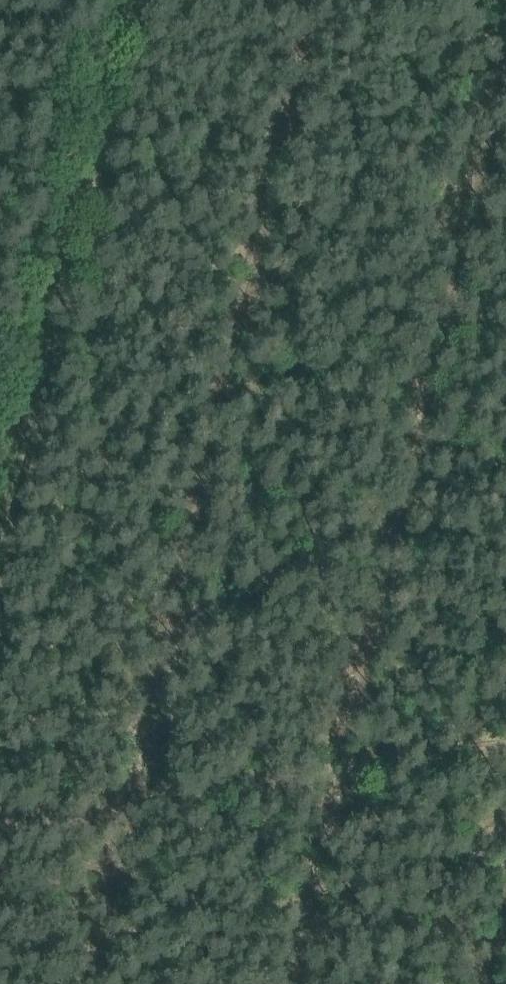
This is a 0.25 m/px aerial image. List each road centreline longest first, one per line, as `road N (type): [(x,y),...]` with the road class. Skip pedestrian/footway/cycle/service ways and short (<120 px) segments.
road 1 (track): [(0,508),(121,0)]
road 2 (track): [(0,823),(505,743)]

